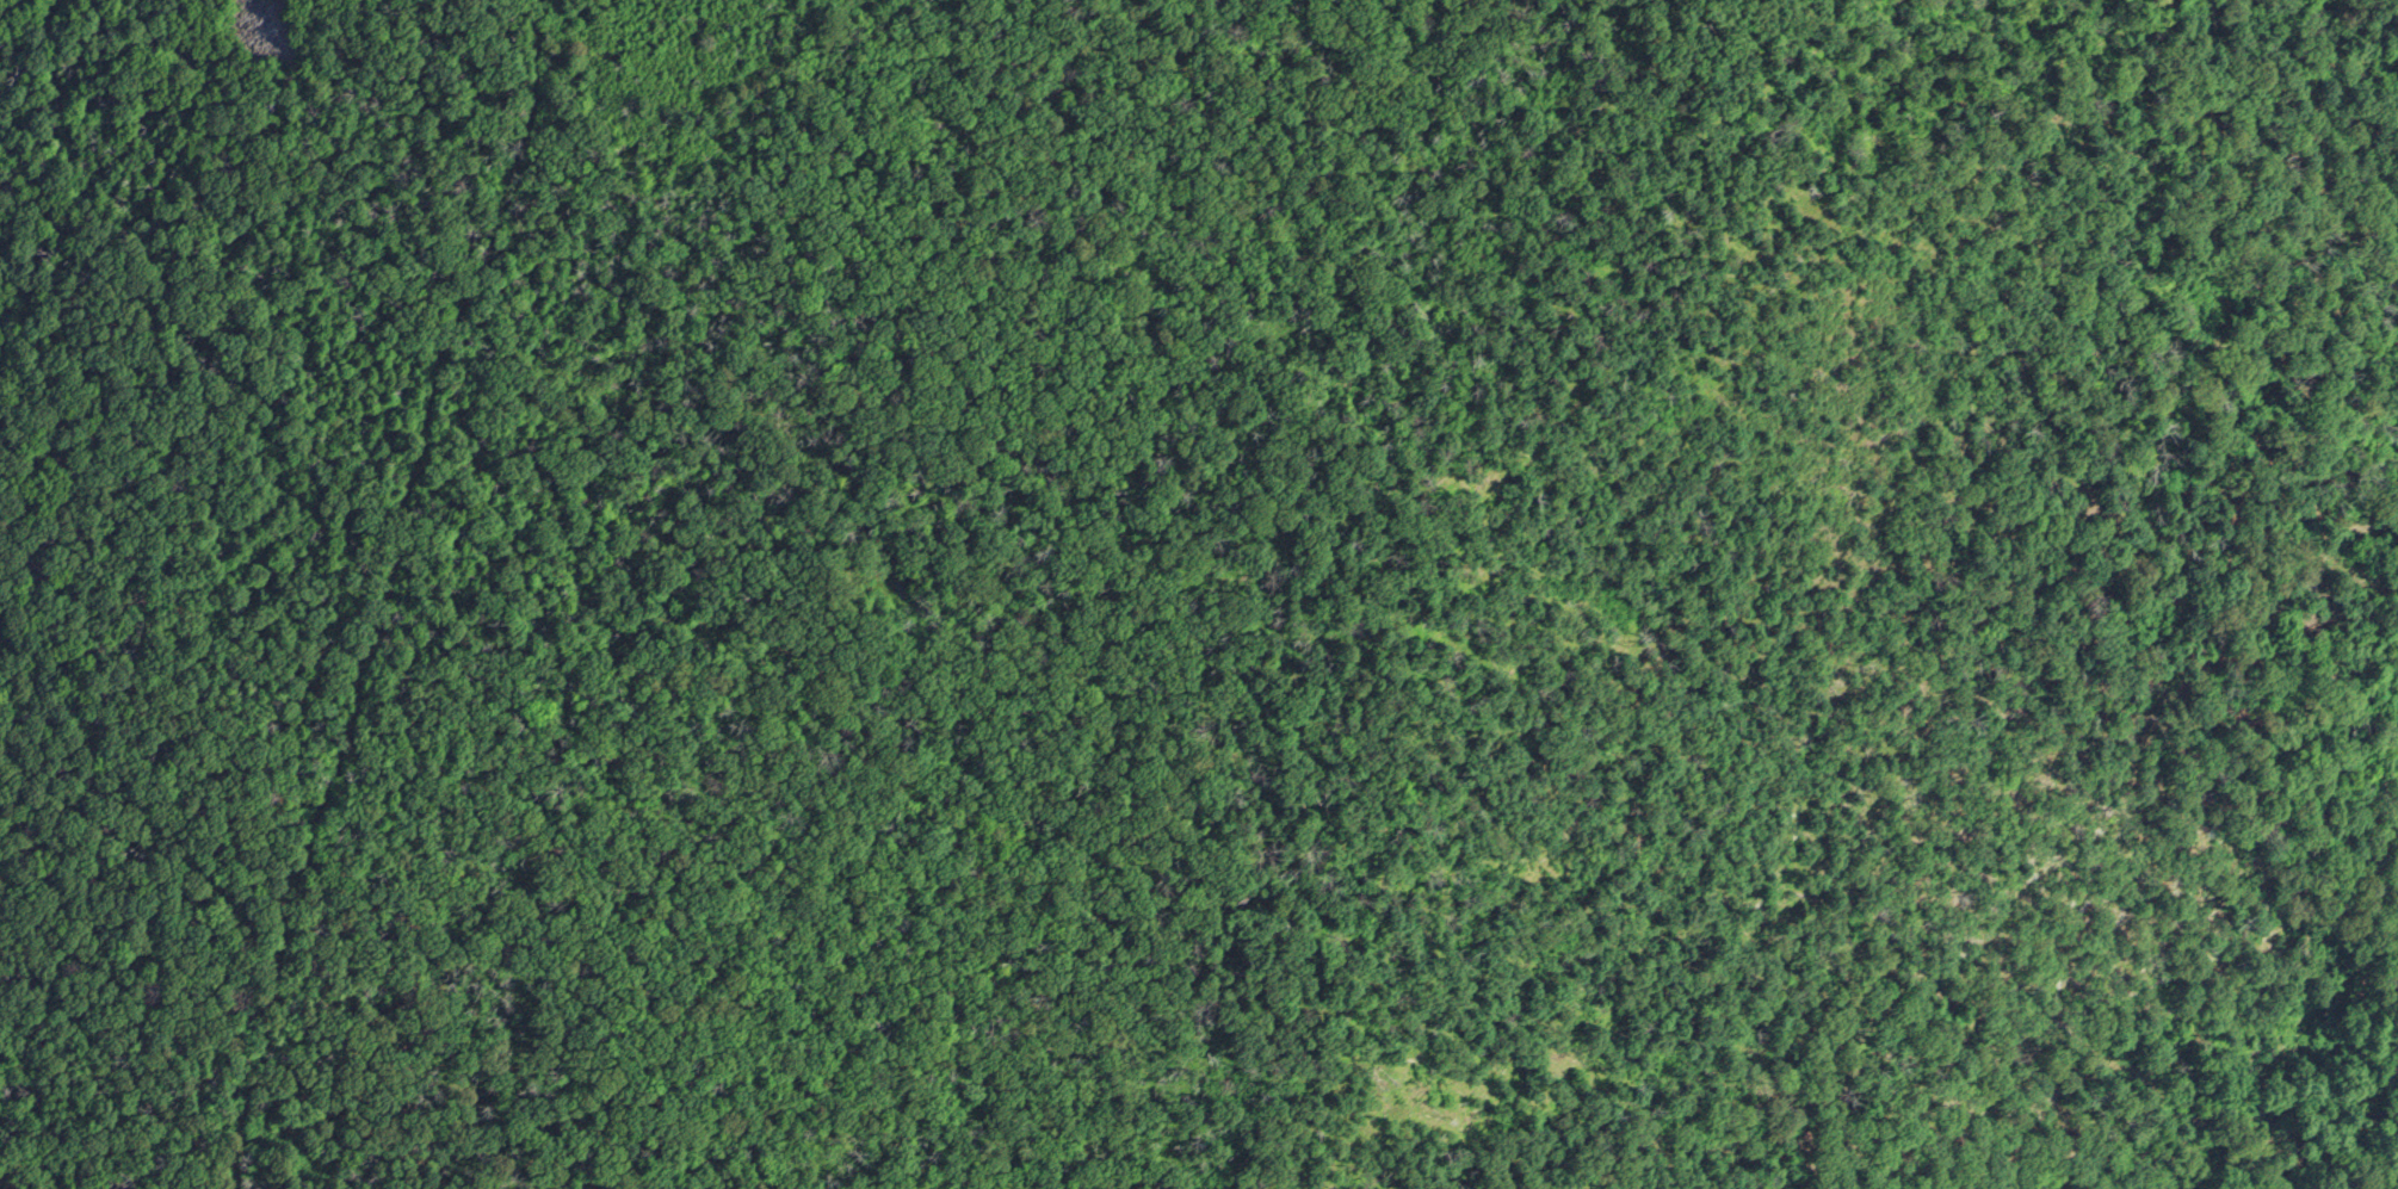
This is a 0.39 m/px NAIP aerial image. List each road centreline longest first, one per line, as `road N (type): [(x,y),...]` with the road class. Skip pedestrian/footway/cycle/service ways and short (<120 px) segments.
road 1 (track): [(1165,1188),(1205,1120),(1323,586),(1318,0)]

